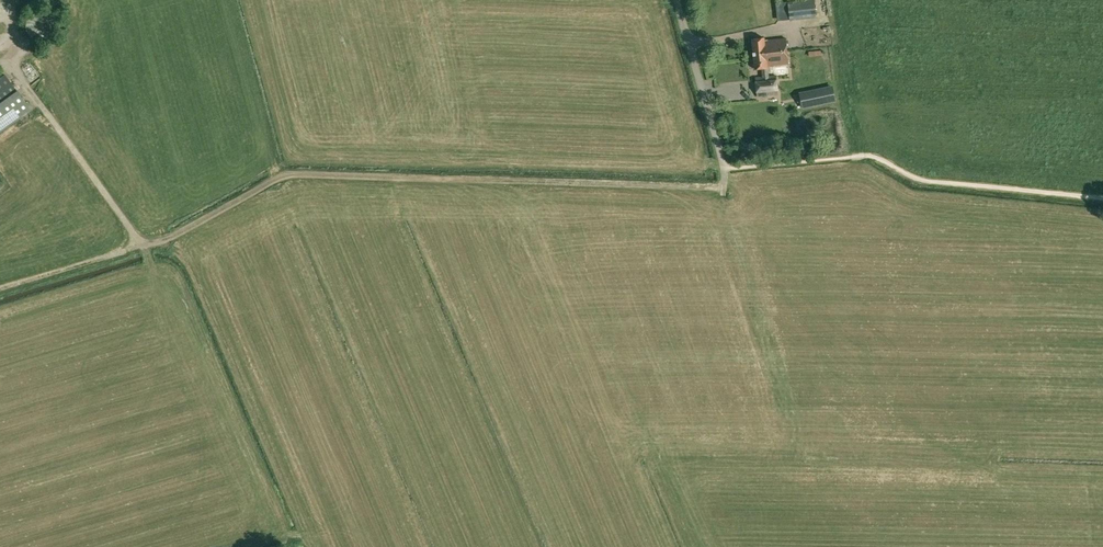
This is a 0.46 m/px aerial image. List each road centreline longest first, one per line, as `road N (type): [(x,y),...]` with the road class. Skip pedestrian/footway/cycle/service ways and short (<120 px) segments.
road 1 (residential): [(725,195),(675,0)]

